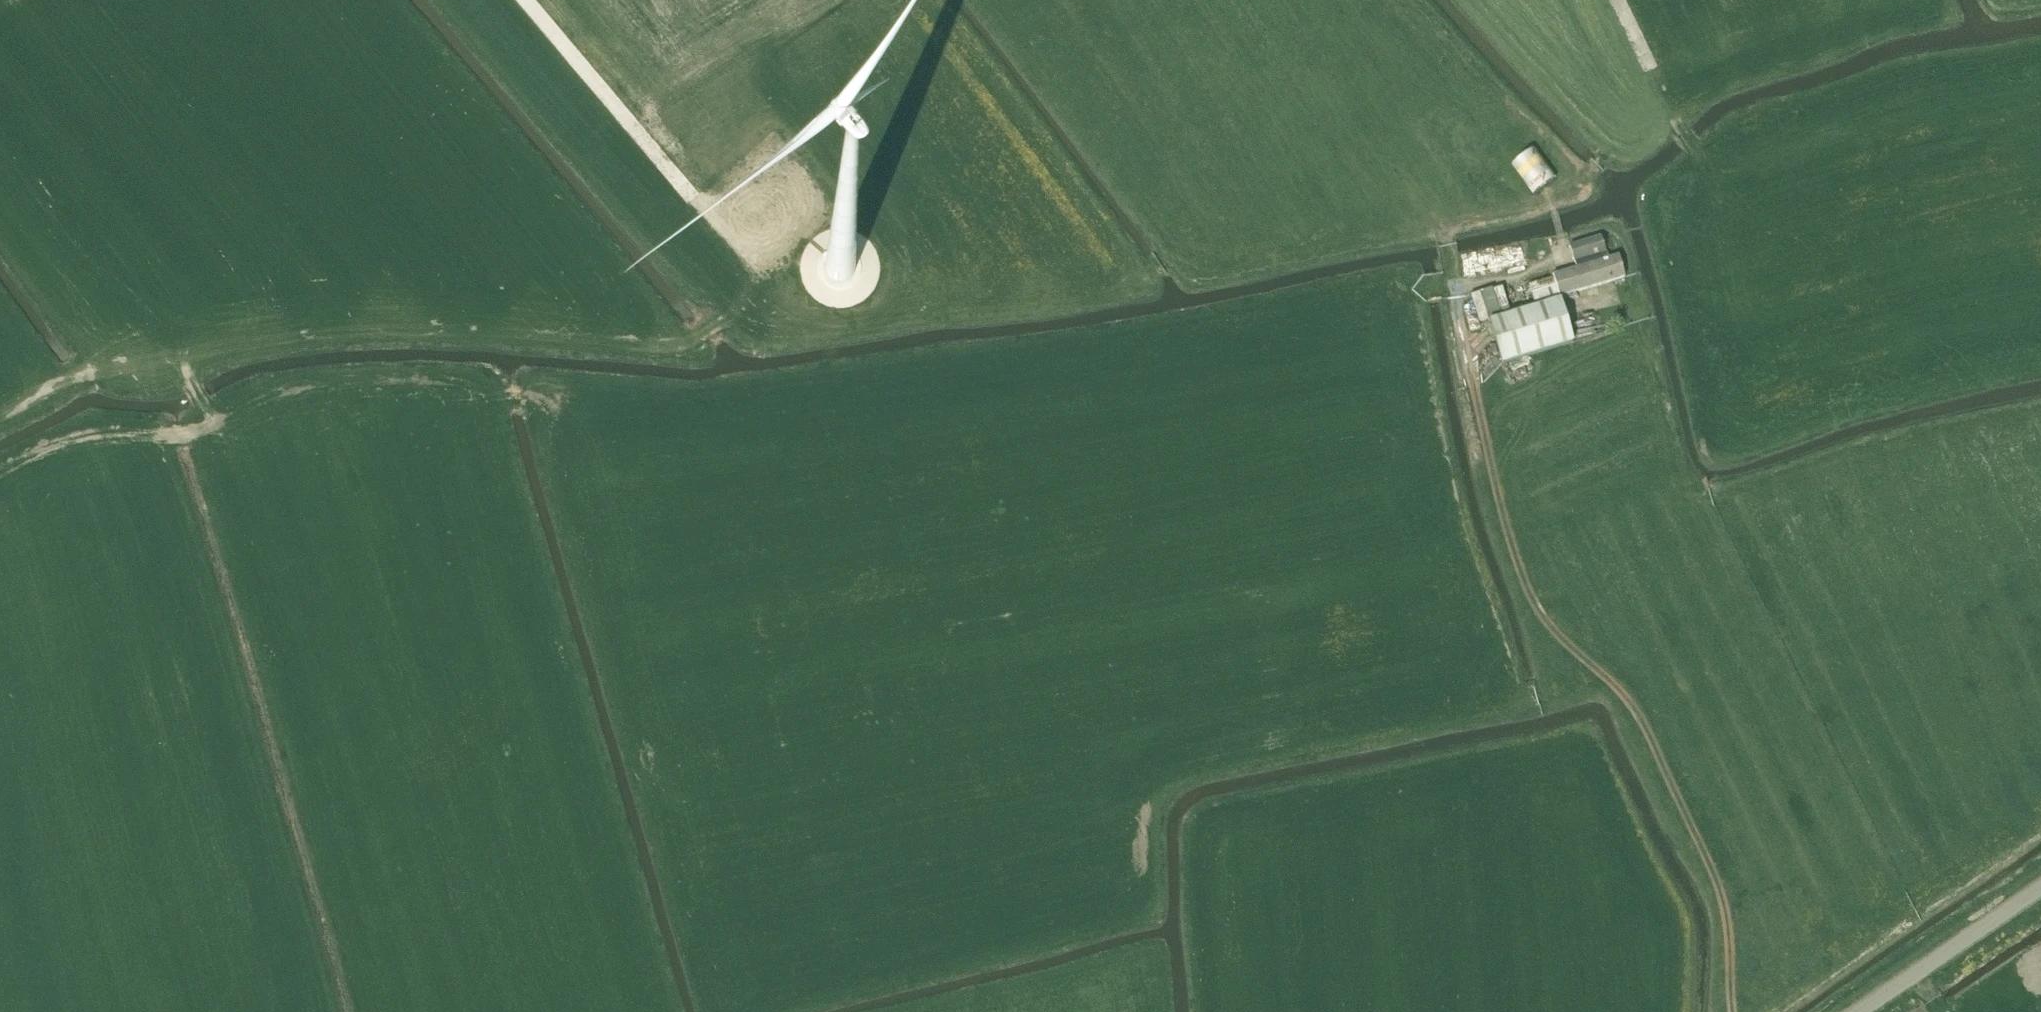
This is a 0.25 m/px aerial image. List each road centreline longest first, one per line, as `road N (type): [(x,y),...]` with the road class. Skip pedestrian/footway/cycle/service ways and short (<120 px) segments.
road 1 (track): [(1458,335),(1519,575),(1547,624),(1611,694),(1716,889),(1729,1011)]
road 2 (unclassified): [(1858,1011),(2040,886)]

